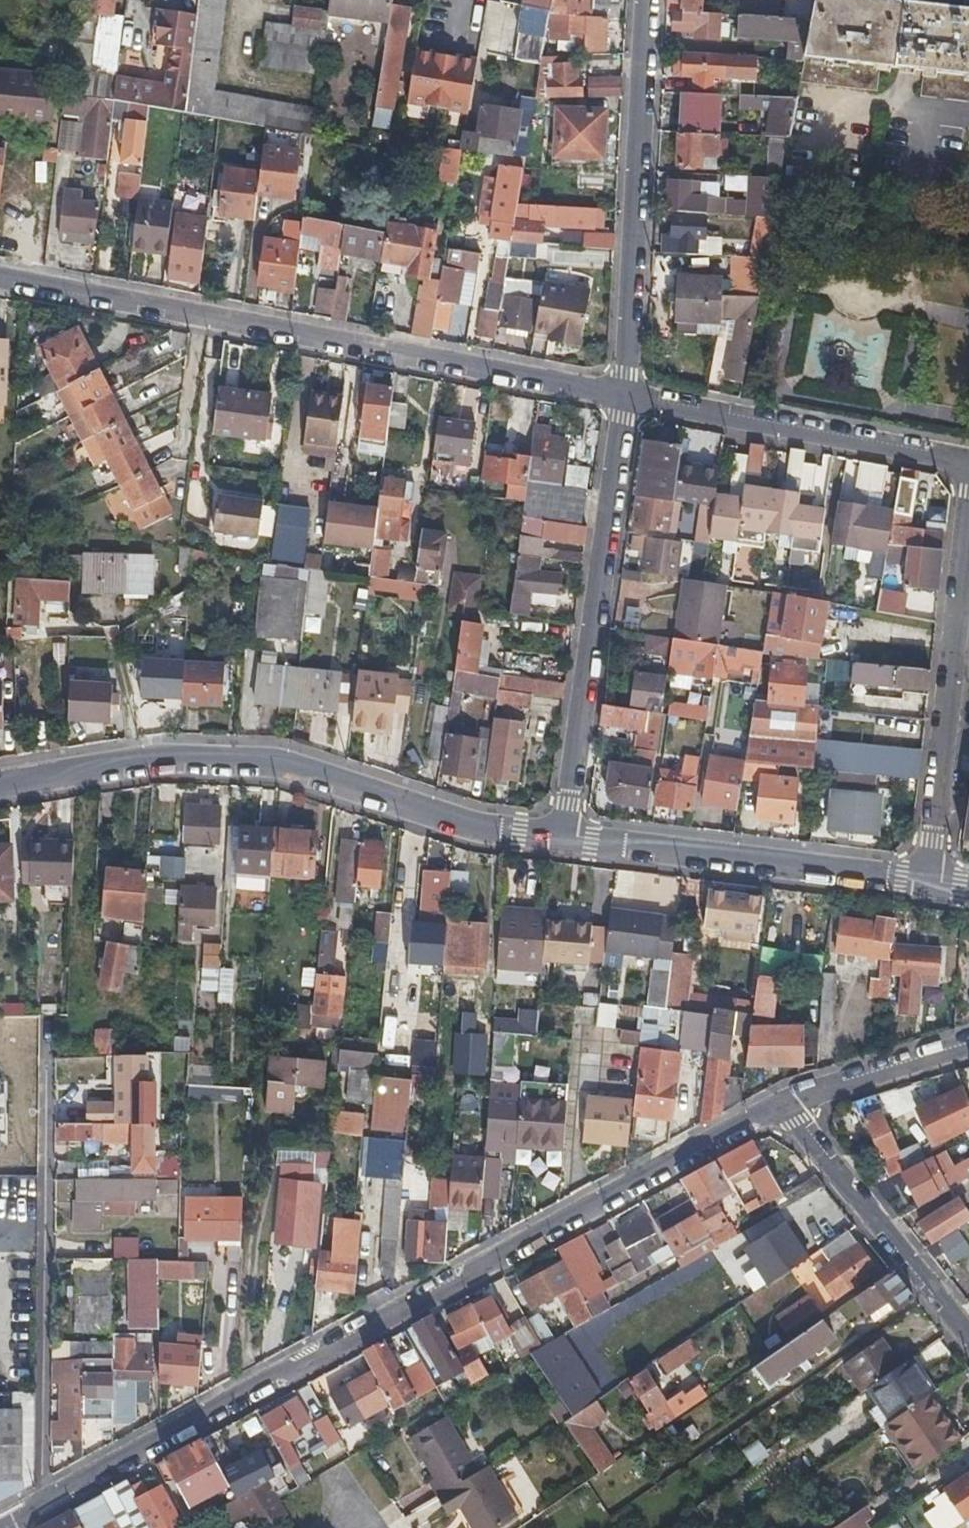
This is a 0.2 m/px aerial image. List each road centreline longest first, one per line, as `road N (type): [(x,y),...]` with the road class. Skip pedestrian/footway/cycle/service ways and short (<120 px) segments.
road 1 (residential): [(788,1104),(12,1527)]
road 2 (residential): [(0,280),(626,395)]
road 3 (residential): [(565,841),(477,824),(280,761),(131,763),(0,786)]
road 4 (residential): [(565,841),(626,395)]
road 5 (residential): [(626,395),(649,0)]
road 6 (residential): [(926,884),(968,506)]
road 7 (residential): [(926,884),(565,841)]
road 8 (residential): [(626,395),(968,466)]
road 9 (residential): [(788,1104),(968,1343)]
road 10 (residential): [(968,1049),(788,1104)]

